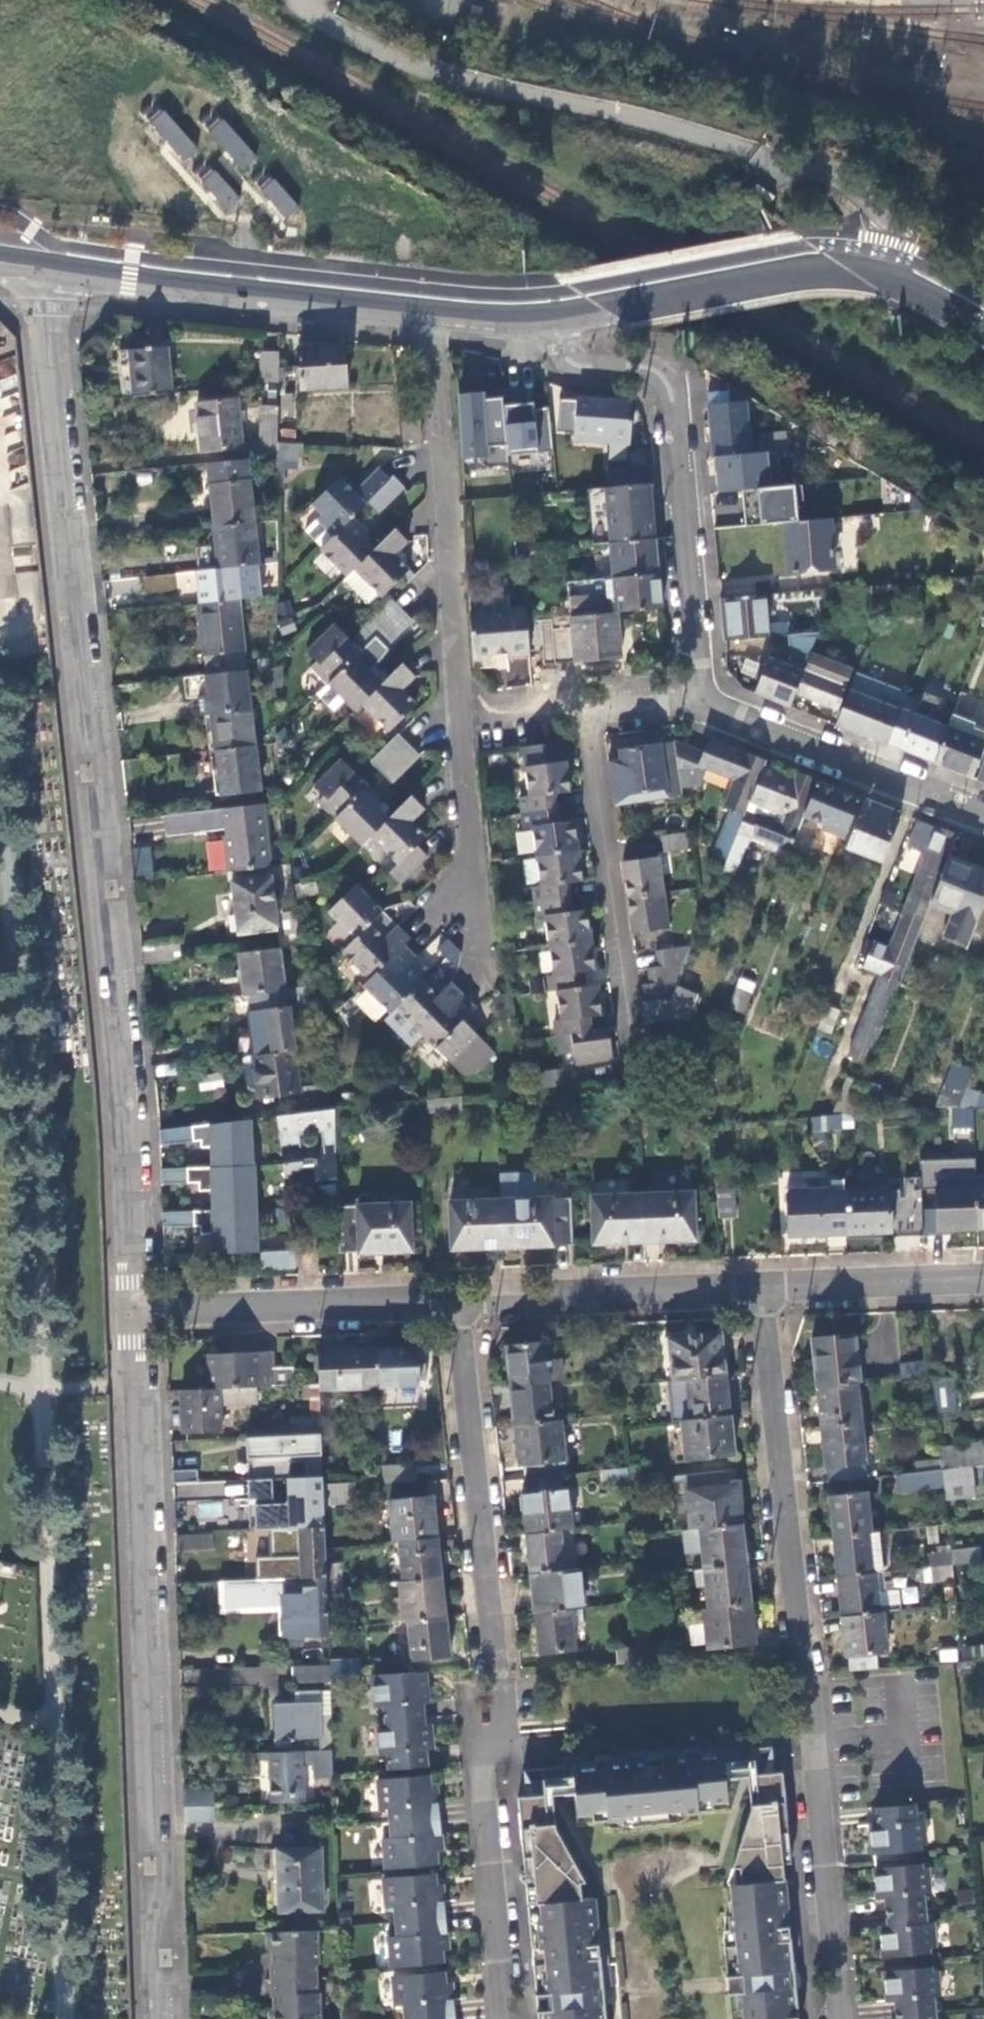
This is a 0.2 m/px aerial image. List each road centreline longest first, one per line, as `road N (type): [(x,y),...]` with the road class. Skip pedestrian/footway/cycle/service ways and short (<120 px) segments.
road 1 (residential): [(42,269),(109,968),(127,1316)]
road 2 (residential): [(442,313),(468,711),(505,1076)]
road 3 (residential): [(127,1316),(158,2018)]
road 4 (residential): [(699,683),(671,385),(650,366),(574,362),(563,347),(559,316)]
road 5 (tertiary): [(559,316),(831,269),(889,277),(983,321)]
road 6 (tertiary): [(42,269),(442,313)]
road 7 (residential): [(493,1682),(451,1303)]
road 8 (residential): [(795,1661),(757,1291)]
road 9 (residential): [(585,697),(638,1065)]
road 10 (residential): [(127,1316),(451,1303)]
road 11 (residential): [(451,1303),(757,1291)]
road 12 (residential): [(983,797),(699,683)]
road 13 (residential): [(831,2018),(800,1718)]
road 14 (residential): [(515,2018),(491,1727)]
road 15 (residential): [(757,1291),(983,1282)]

